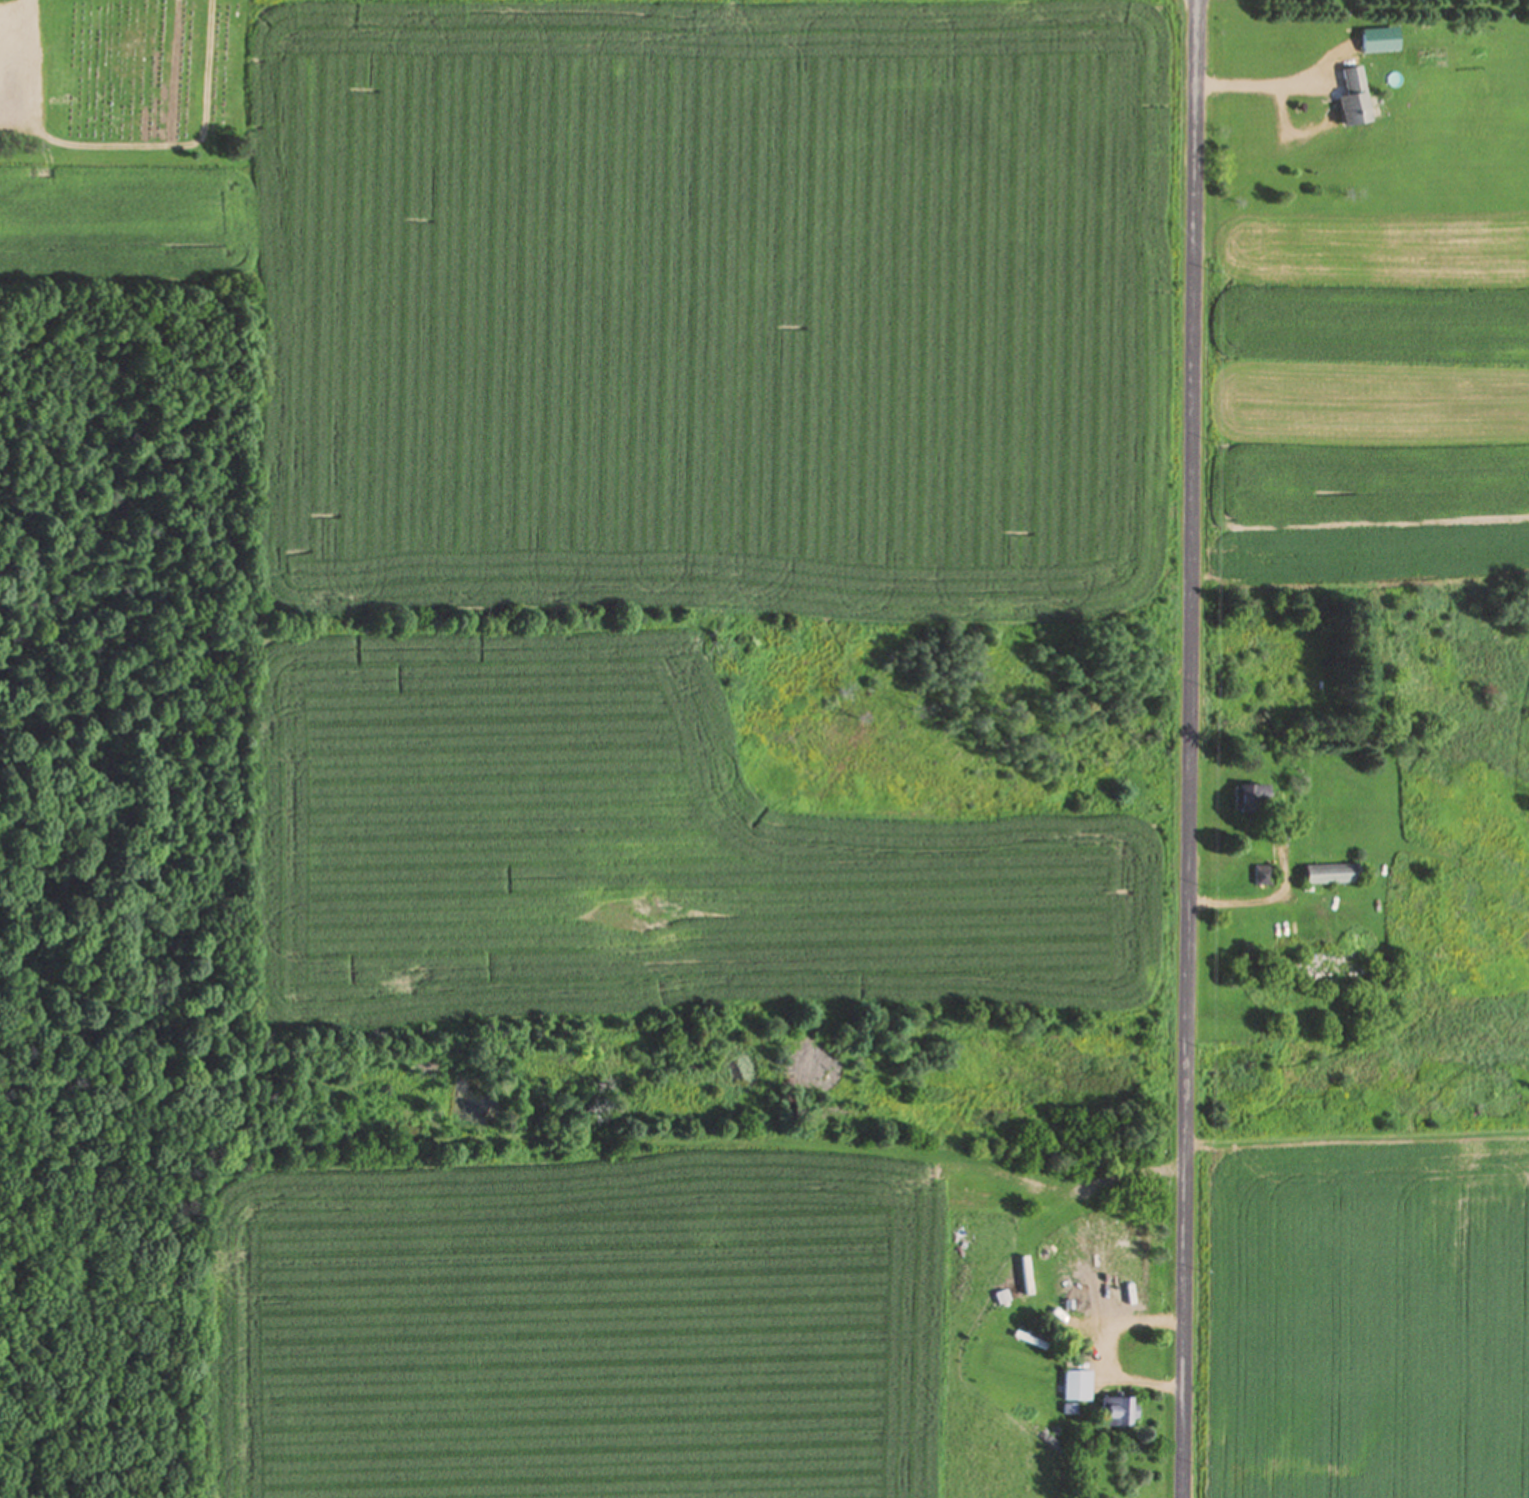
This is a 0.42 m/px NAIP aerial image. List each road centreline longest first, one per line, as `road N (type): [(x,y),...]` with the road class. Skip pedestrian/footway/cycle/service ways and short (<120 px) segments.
road 1 (residential): [(1180,1497),(1196,0)]

